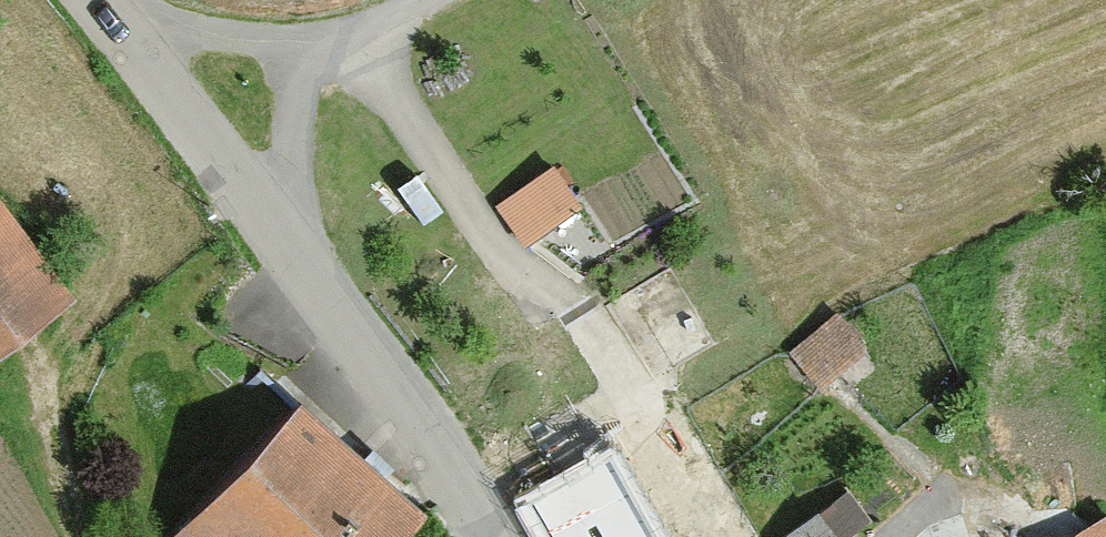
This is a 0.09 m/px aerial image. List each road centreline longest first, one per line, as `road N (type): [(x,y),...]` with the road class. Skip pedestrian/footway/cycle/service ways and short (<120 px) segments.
road 1 (unclassified): [(484,536),(286,235),(96,0)]

